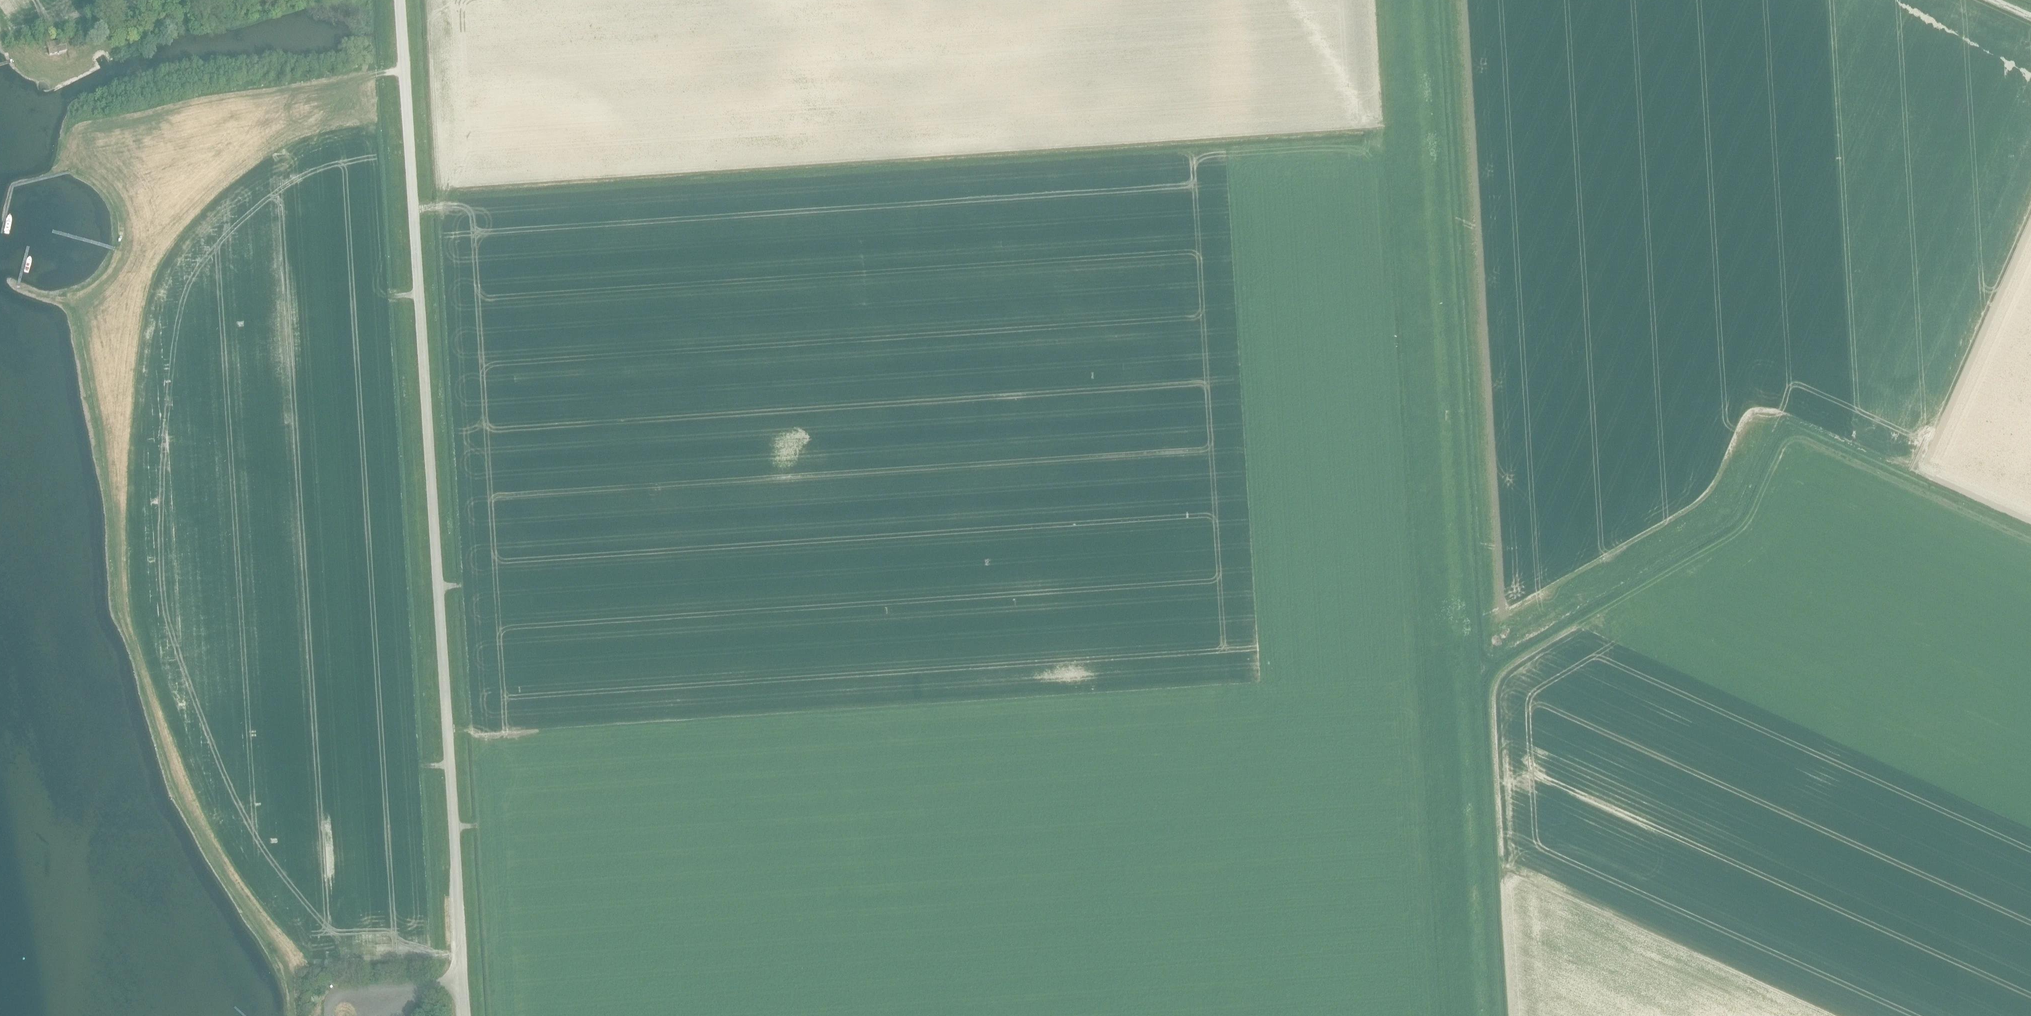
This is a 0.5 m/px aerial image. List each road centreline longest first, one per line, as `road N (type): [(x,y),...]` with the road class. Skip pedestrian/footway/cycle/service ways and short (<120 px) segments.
road 1 (track): [(1376,0),(1440,1015)]
road 2 (unclassified): [(462,1015),(399,0)]
road 3 (track): [(1787,428),(2030,537)]

